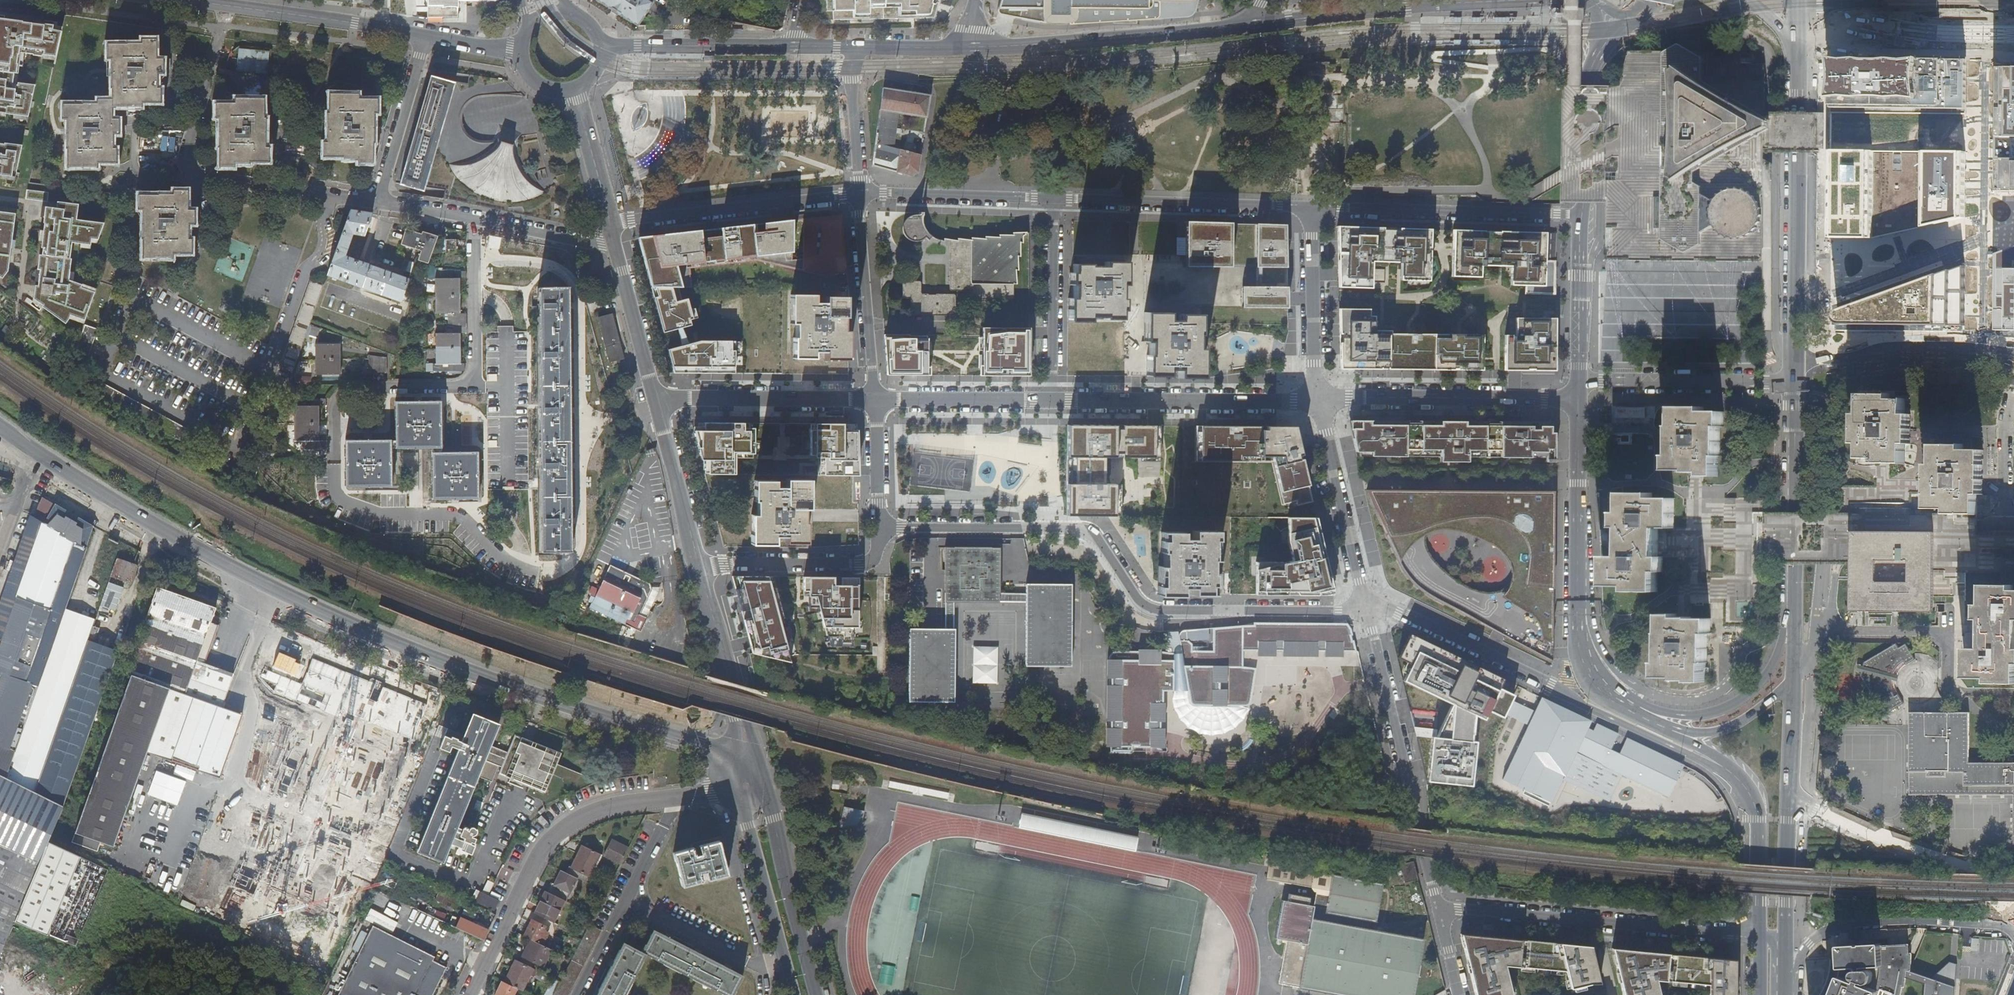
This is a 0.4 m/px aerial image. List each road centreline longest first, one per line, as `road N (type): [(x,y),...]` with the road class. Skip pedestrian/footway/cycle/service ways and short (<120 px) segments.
road 1 (secondary): [(34,449),(198,551),(429,658),(744,762)]
road 2 (residential): [(1367,602),(1341,611),(1158,610),(1141,602),(1098,538),(1083,529),(900,527)]
road 3 (residential): [(1367,602),(1730,771)]
road 4 (residential): [(1759,935),(1441,912)]
road 5 (residential): [(1441,912),(1367,602)]
road 6 (residential): [(226,6),(186,161),(200,177),(332,197)]
road 7 (residential): [(466,994),(535,855),(572,820),(674,797)]
road 8 (primary): [(1576,400),(1578,637),(1588,671),(1606,695)]
road 9 (tertiary): [(1251,25),(1020,51),(967,48)]
road 10 (tertiary): [(1531,0),(1251,25)]
road 11 (primary): [(1795,334),(1798,53)]
road 12 (residential): [(1588,215),(1311,206)]
road 13 (residential): [(1052,401),(1319,400)]
road 14 (residential): [(1787,994),(1810,944),(1832,930),(1974,924),(2013,934)]
road 15 (residential): [(1054,200),(1311,206)]
road 16 (residential): [(1319,400),(1576,400)]
road 17 (primary): [(1606,695),(1680,716),(1731,705),(1768,670),(1795,607)]
road 18 (residential): [(611,222),(858,195)]
road 19 (residential): [(618,249),(375,203)]
road 20 (secondary): [(817,994),(773,821),(748,779)]
road 21 (residential): [(658,398),(877,400)]
road 22 (residential): [(1795,334),(2013,335)]
road 23 (residential): [(1795,383),(1578,380)]
road 24 (residential): [(2013,56),(1798,53)]
road 25 (residential): [(1319,400),(1367,602)]
road 26 (residential): [(877,400),(858,195)]
road 27 (residential): [(880,528),(871,557),(856,564),(700,565)]
road 28 (tertiary): [(744,762),(700,565)]
road 29 (tertiary): [(425,38),(226,6)]
road 30 (residential): [(1054,200),(1052,401)]
road 31 (residential): [(858,195),(1054,200)]
road 32 (residential): [(1311,206),(1319,400)]
road 33 (primary): [(1787,994),(1789,800)]
road 34 (residential): [(1822,522),(2013,523)]
road 35 (tertiary): [(791,47),(603,46)]
road 36 (secondary): [(748,779),(749,827),(785,962)]
road 37 (residential): [(623,899),(760,967),(785,962)]
road 38 (residential): [(877,400),(1052,401)]
road 39 (residential): [(425,38),(375,203)]
road 40 (tertiary): [(700,565),(658,398)]
road 41 (primary): [(1730,771),(1756,809),(1759,935)]
road 42 (primary): [(1596,49),(1588,215)]
road 43 (primary): [(1588,215),(1578,380)]
road 44 (tertiary): [(658,398),(618,249)]
road 45 (residential): [(1657,724),(1700,734),(1724,729),(1793,683)]
road 46 (residential): [(856,48),(850,72),(858,195)]
road 47 (residential): [(1789,800),(1809,758),(1816,661)]
road 48 (residential): [(1816,661),(1822,522)]
road 49 (primary): [(1796,522),(1795,383)]
road 50 (tertiary): [(611,222),(574,90)]
road 51 (residential): [(877,400),(880,528)]

